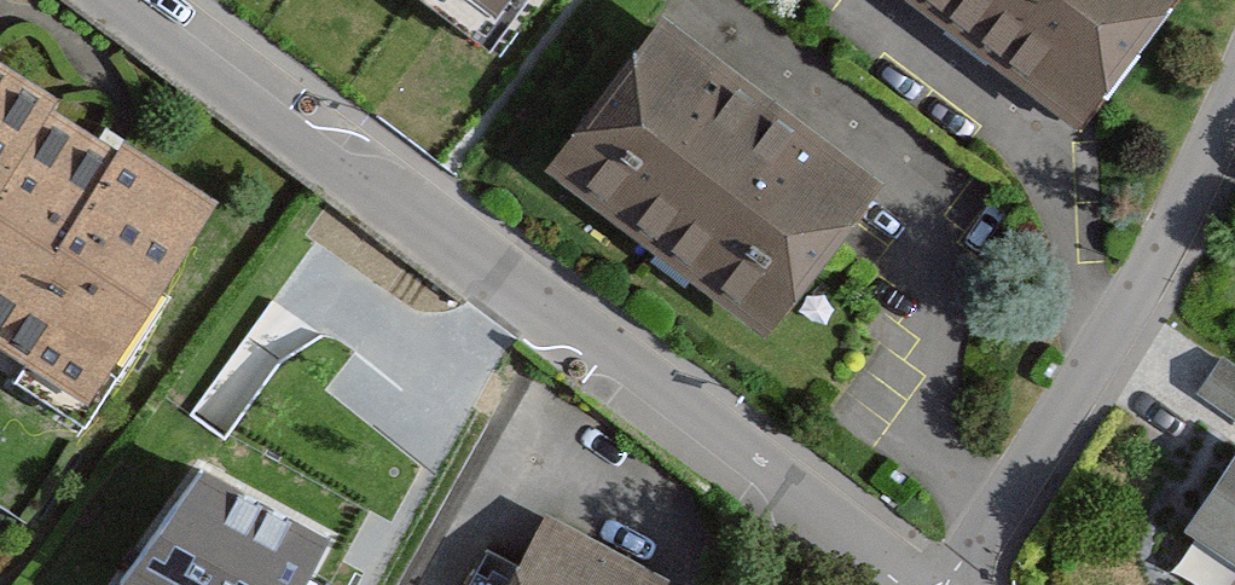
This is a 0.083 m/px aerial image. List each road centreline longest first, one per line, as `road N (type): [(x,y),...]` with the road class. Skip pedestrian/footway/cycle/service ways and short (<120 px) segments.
road 1 (residential): [(917,584),(144,0)]
road 2 (residential): [(966,584),(1207,177),(1234,97)]

